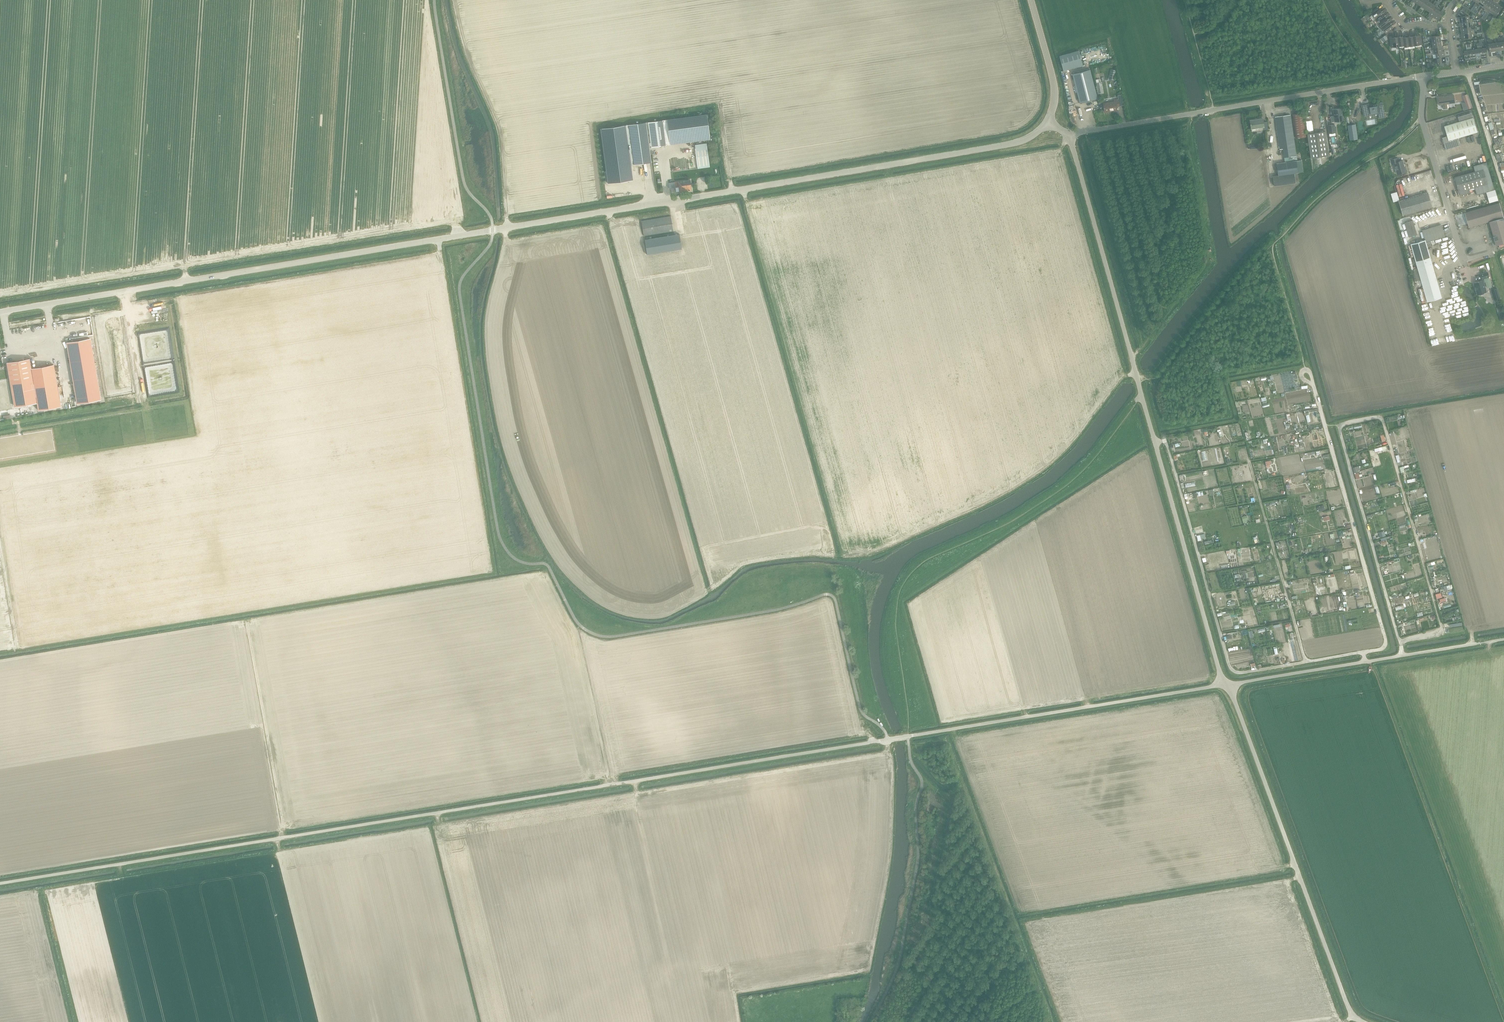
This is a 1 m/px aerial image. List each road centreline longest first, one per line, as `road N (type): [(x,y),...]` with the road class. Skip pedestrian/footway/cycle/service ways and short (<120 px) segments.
road 1 (tertiary): [(0,312),(999,146),(1048,122)]
road 2 (unclassified): [(1362,1021),(1347,1004),(1216,662),(1069,133)]
road 3 (track): [(0,883),(634,781)]
road 4 (track): [(908,736),(1476,644)]
road 5 (track): [(1503,999),(1382,669),(1503,650)]
road 6 (tertiary): [(1069,133),(1423,77)]
road 7 (track): [(1305,662),(1242,672),(1230,667),(1167,446),(1155,442)]
road 8 (track): [(1312,380),(1385,639),(1364,652),(1365,661)]
road 9 (track): [(1402,655),(1341,432),(1345,424),(1383,420)]
road 10 (track): [(1364,652),(1305,662),(1244,454)]
road 11 (track): [(1400,641),(1441,626),(1383,420)]
road 12 (track): [(634,781),(887,740)]
road 13 (unclassified): [(1464,261),(1421,119),(1423,77)]
road 14 (tertiary): [(1048,122),(1054,85),(1031,0)]
road 15 (track): [(1467,71),(1503,190)]

